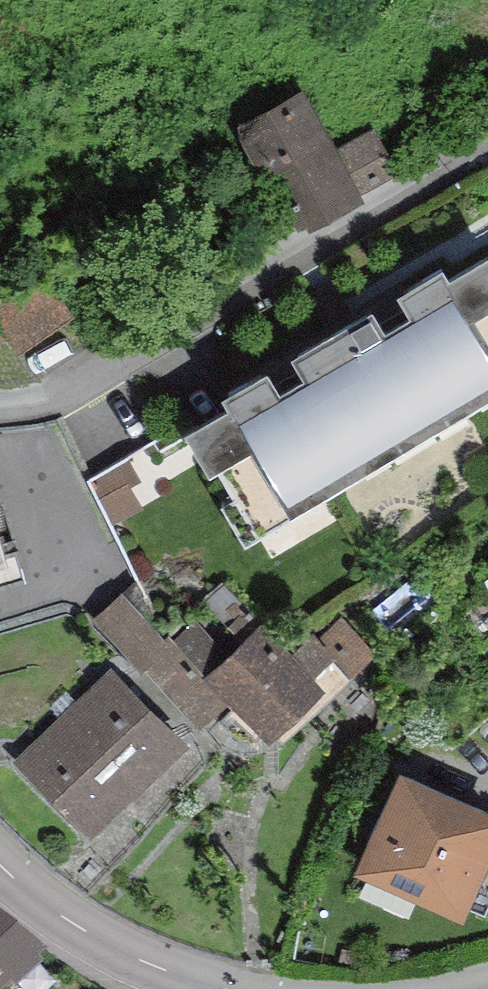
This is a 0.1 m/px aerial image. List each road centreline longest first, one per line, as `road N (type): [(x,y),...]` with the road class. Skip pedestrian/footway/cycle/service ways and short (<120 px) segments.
road 1 (residential): [(220,988),(95,944),(0,872)]

